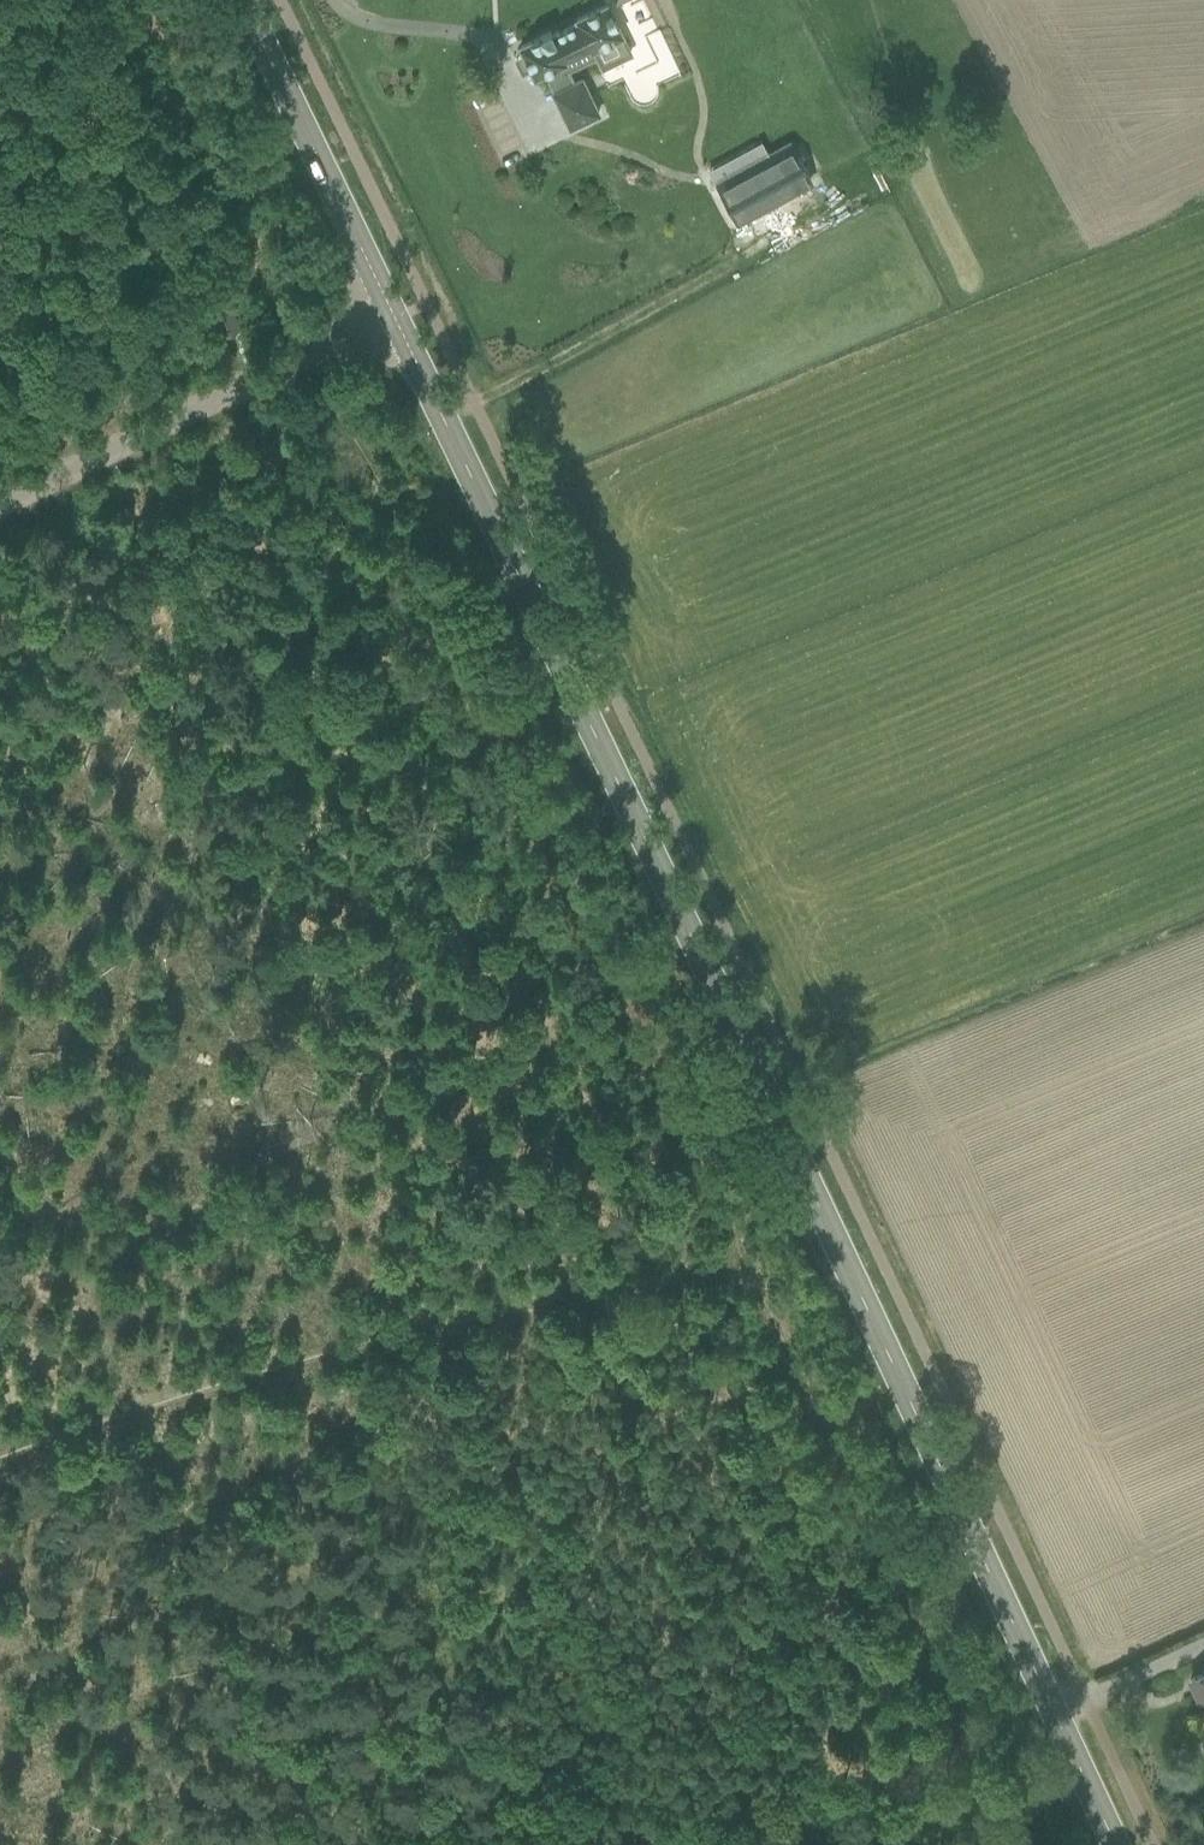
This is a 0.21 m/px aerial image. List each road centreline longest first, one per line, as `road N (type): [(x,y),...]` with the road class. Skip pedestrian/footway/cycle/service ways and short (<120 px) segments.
road 1 (secondary): [(1115,1844),(662,906),(391,321)]
road 2 (unclassified): [(0,510),(391,321)]
road 3 (secondary): [(391,321),(241,0)]

